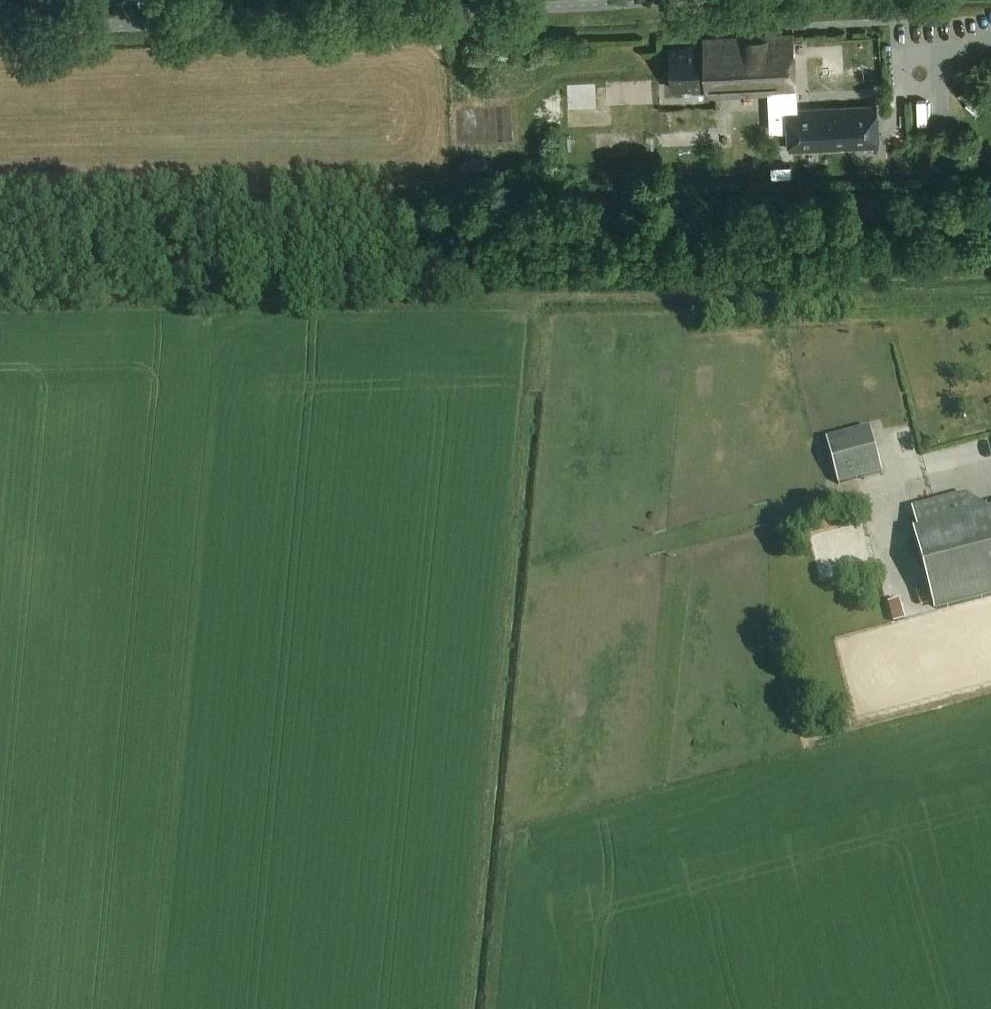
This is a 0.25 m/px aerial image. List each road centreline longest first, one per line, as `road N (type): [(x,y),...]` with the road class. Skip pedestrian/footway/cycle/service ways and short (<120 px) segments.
road 1 (track): [(990,222),(0,234)]

